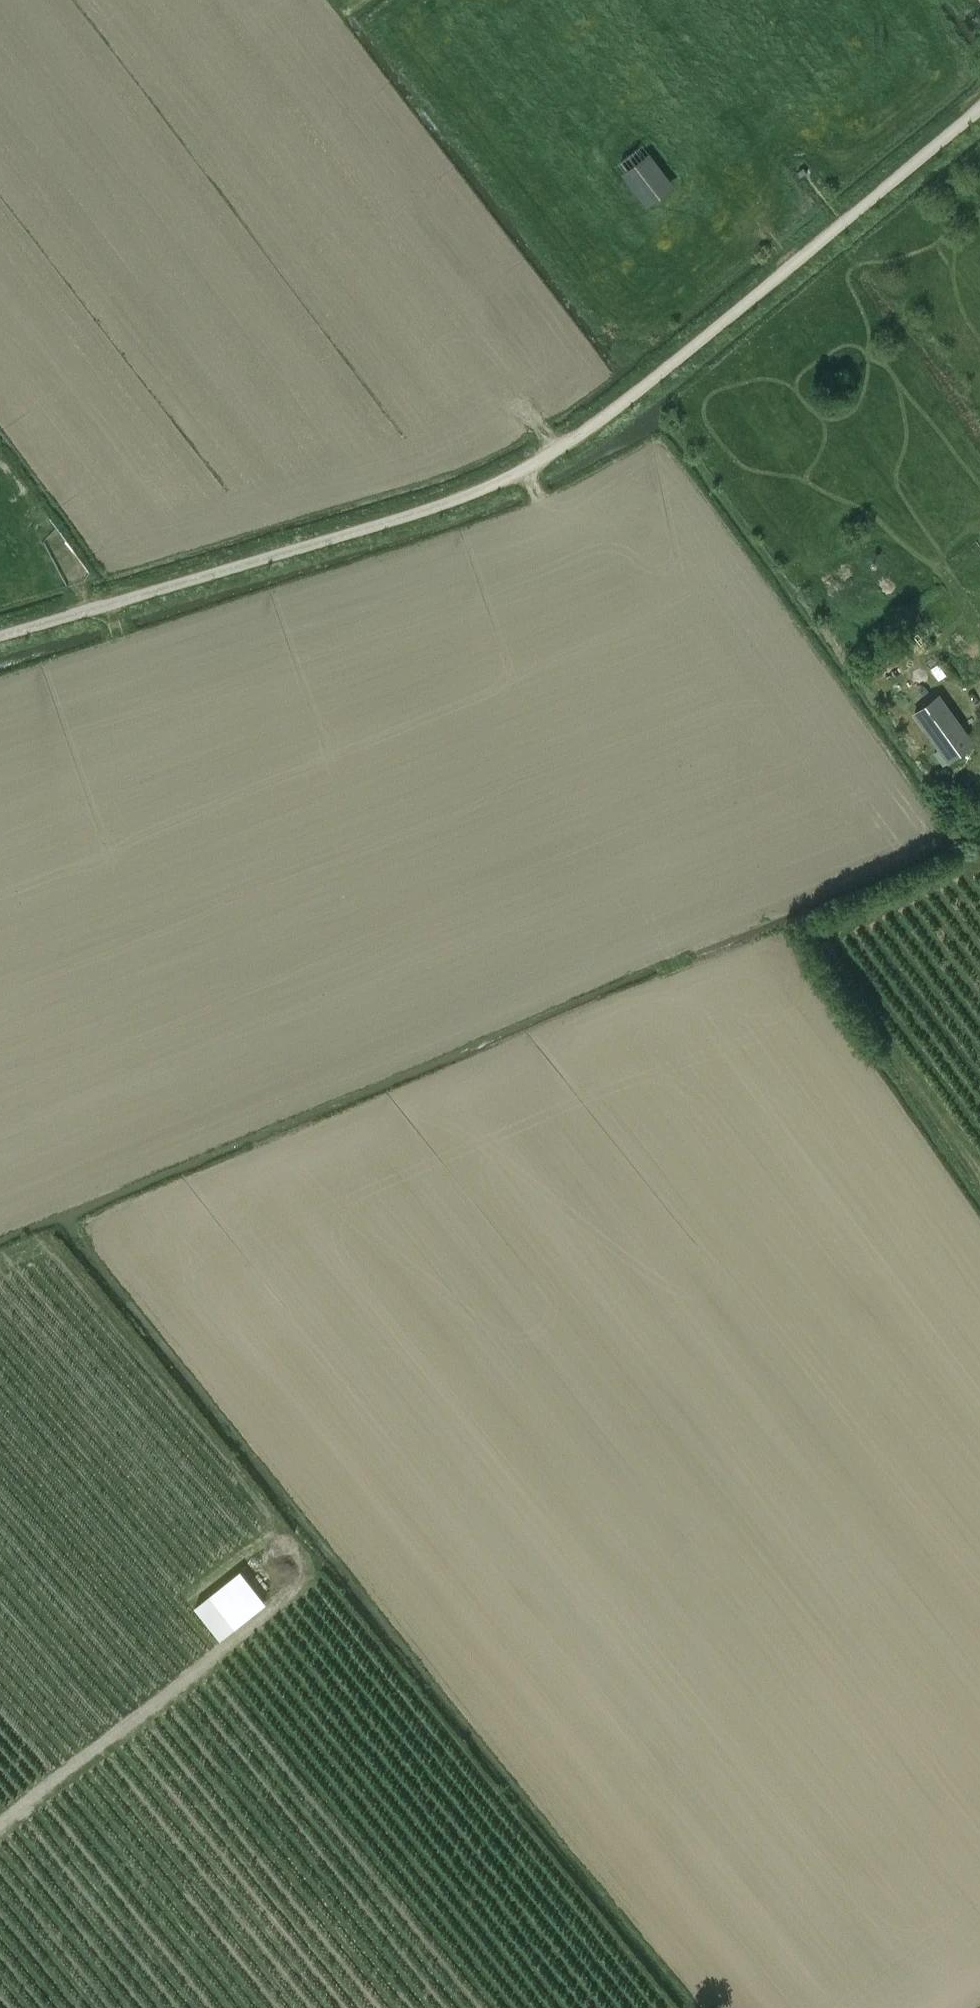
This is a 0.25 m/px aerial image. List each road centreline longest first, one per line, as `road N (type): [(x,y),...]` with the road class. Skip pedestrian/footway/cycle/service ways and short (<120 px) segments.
road 1 (unclassified): [(0,634),(384,523),(550,459),(979,111)]

